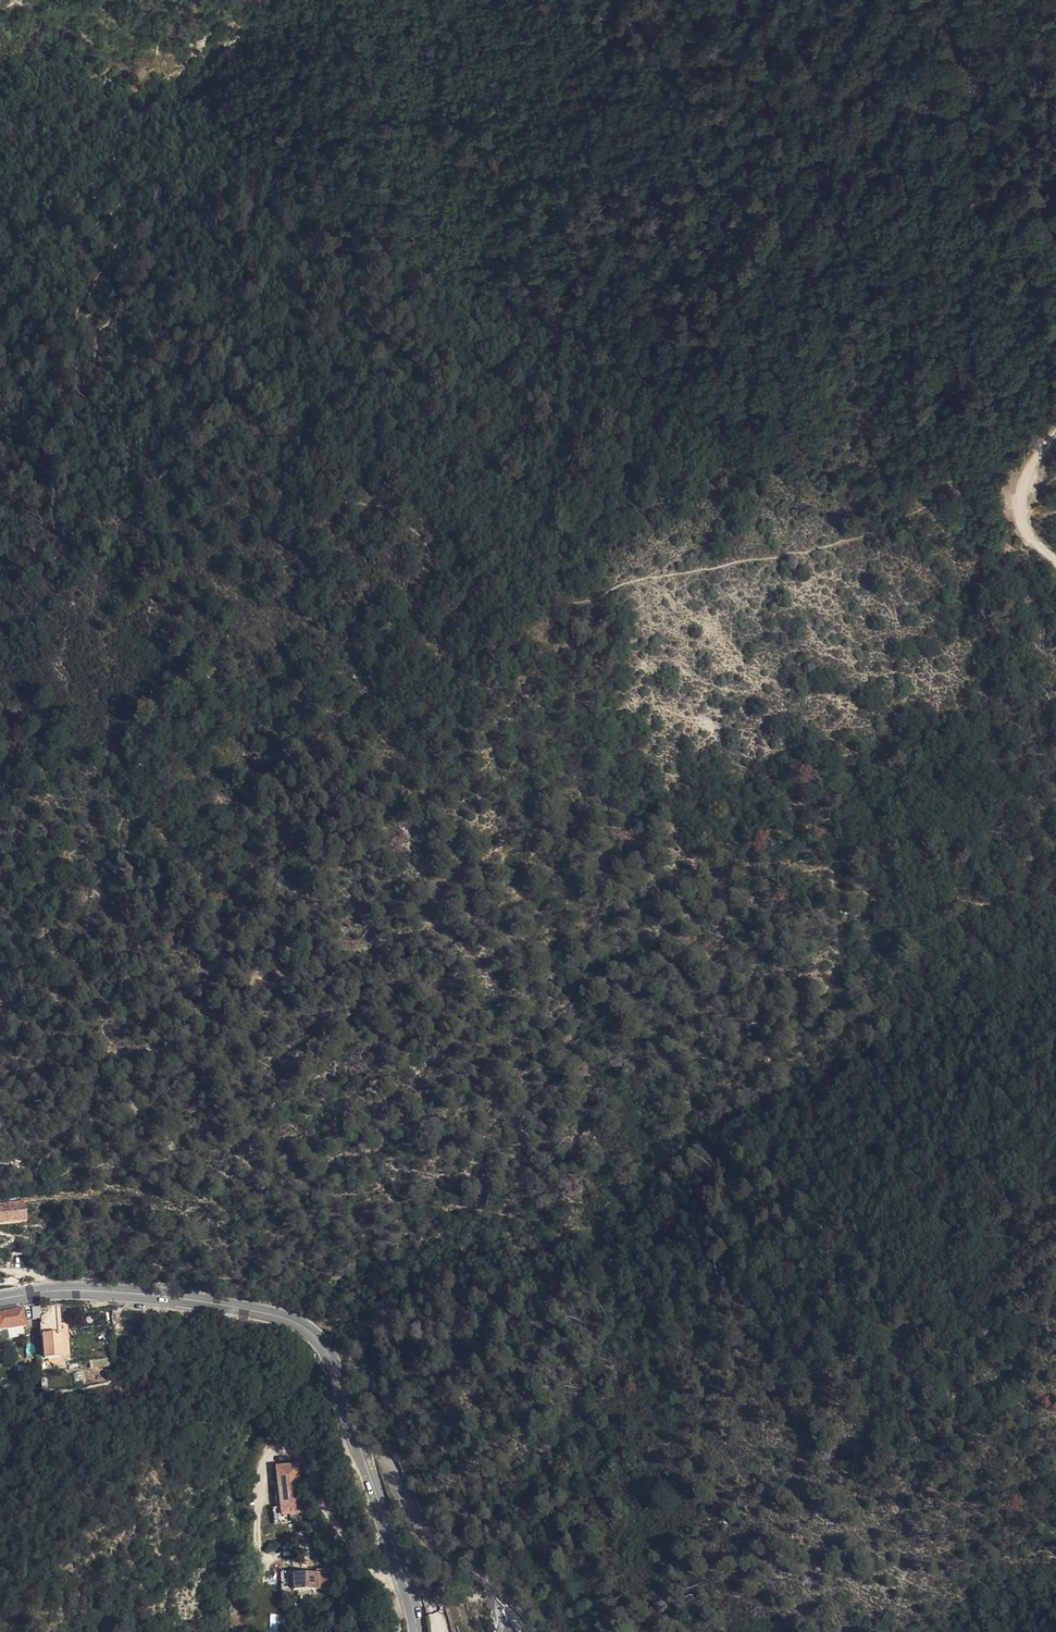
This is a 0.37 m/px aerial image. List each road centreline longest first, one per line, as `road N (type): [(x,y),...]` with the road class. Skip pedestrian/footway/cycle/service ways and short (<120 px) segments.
road 1 (tertiary): [(366,1463),(321,1346),(299,1323),(150,1292),(50,1289),(0,1297)]
road 2 (residential): [(543,1631),(412,1512),(386,1462),(366,1463)]
road 3 (tertiary): [(415,1631),(366,1463)]
road 4 (track): [(1055,439),(1039,455),(1025,506),(1026,522),(1055,555)]

